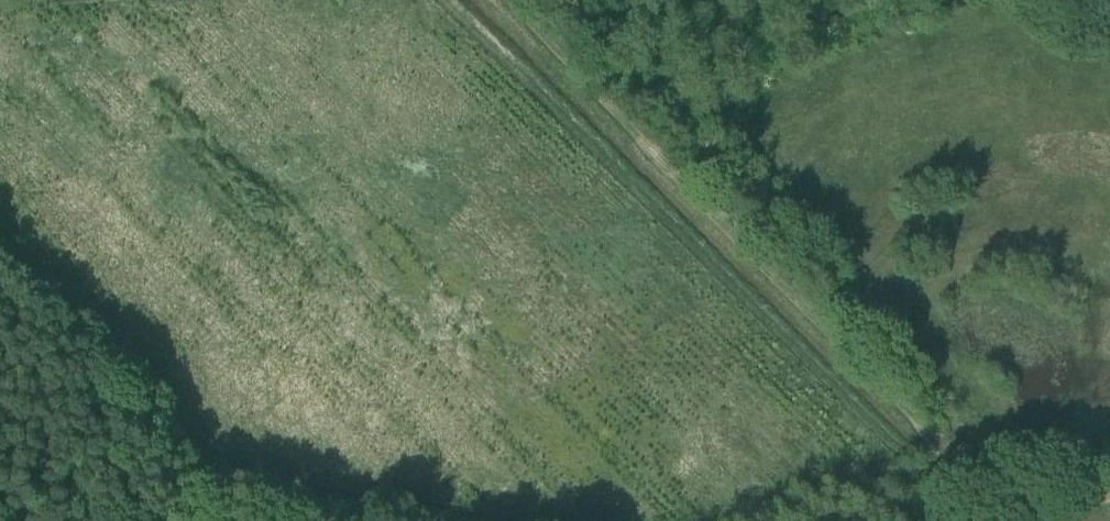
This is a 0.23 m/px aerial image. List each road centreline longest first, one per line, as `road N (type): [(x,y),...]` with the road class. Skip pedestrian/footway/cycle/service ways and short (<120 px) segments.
road 1 (track): [(999,520),(502,0)]

